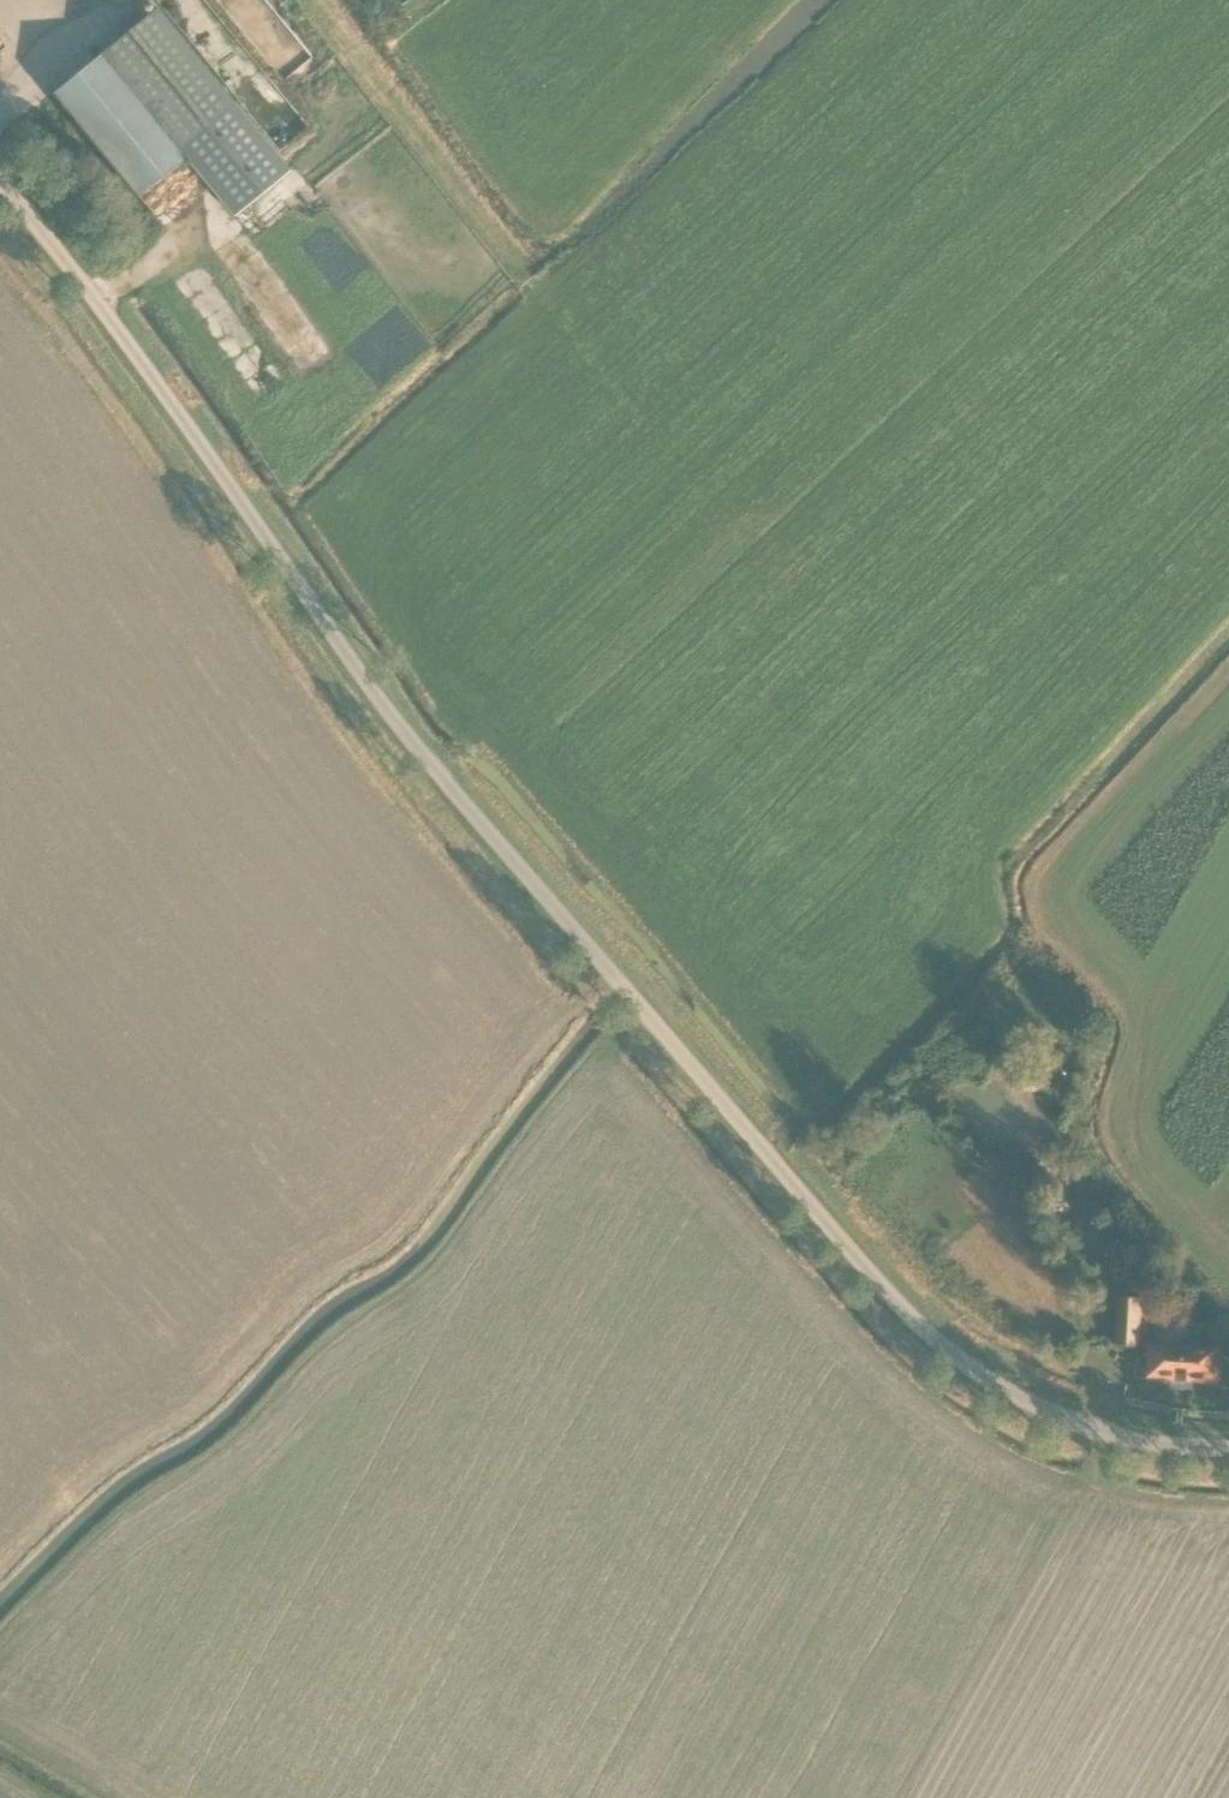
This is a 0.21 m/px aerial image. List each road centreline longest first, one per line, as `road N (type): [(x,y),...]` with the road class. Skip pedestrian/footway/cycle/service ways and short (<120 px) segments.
road 1 (unclassified): [(1228,1449),(1151,1443),(1064,1417),(996,1383),(934,1339),(482,825),(109,315),(0,182)]

